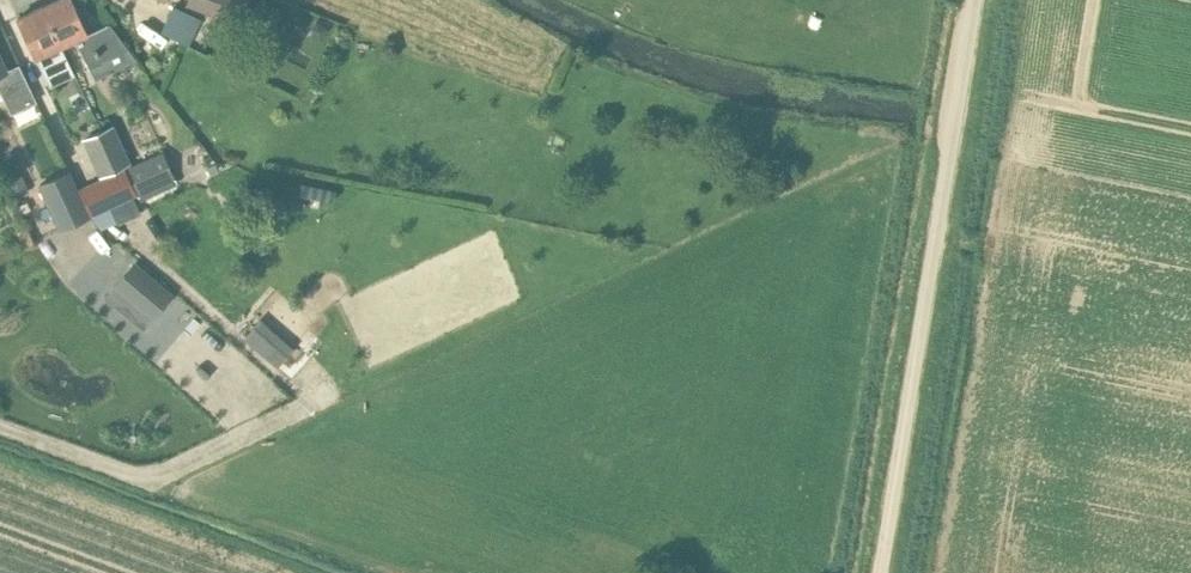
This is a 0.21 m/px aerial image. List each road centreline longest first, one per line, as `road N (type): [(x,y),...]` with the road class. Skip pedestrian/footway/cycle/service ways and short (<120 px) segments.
road 1 (unclassified): [(882,572),(975,0)]

